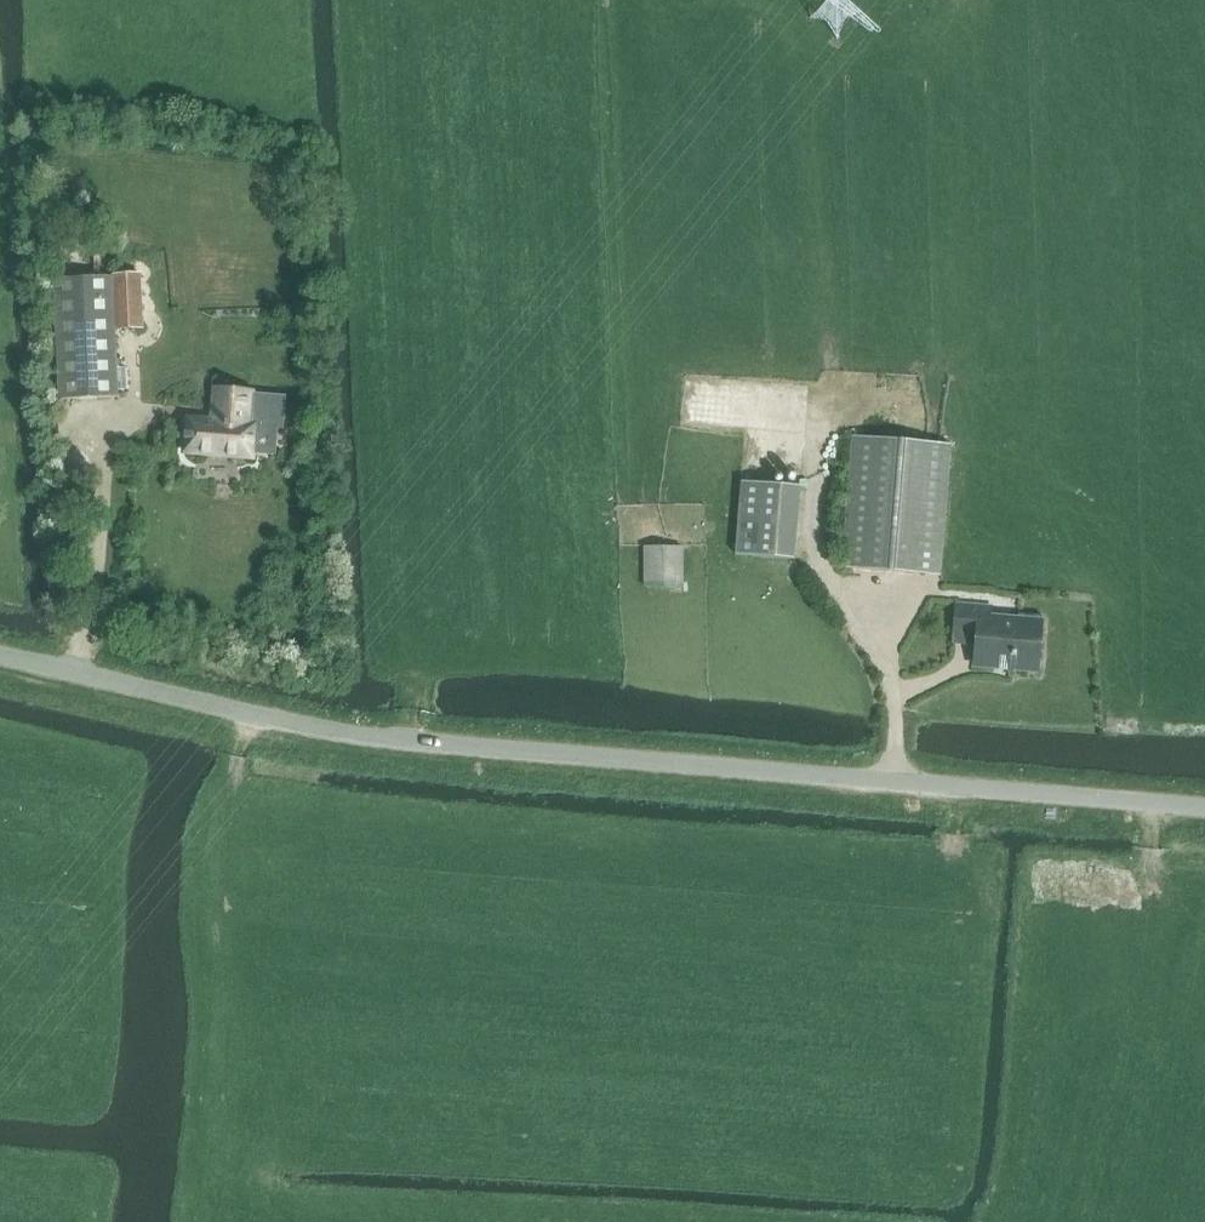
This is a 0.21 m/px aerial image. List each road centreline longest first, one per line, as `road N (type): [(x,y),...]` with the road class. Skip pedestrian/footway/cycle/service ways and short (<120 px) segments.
road 1 (tertiary): [(1204,811),(316,732),(0,658)]
road 2 (track): [(224,843),(253,717)]

